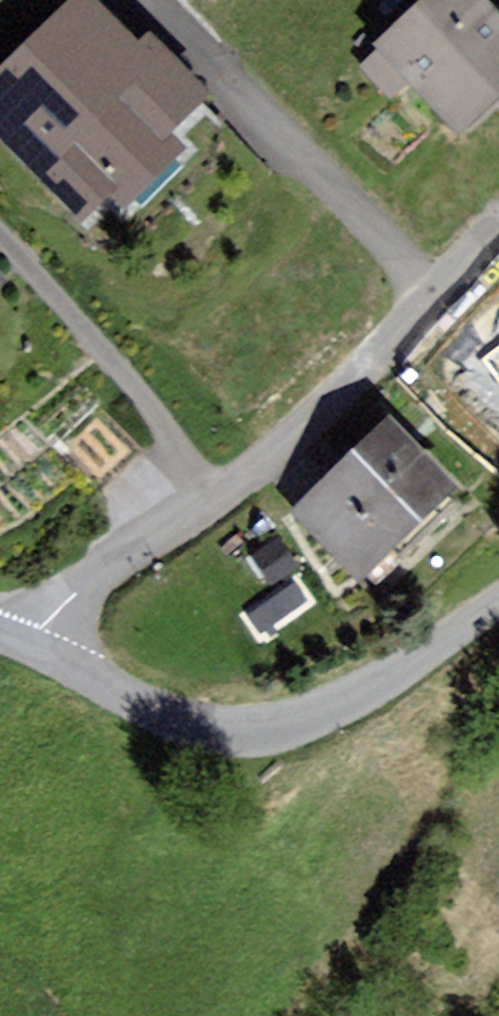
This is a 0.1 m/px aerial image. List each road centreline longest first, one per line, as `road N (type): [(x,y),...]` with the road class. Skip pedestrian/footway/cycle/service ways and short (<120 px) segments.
road 1 (residential): [(12,639),(307,423),(498,218)]
road 2 (unclassified): [(498,598),(388,679),(325,711),(272,726),(167,709),(12,639)]

